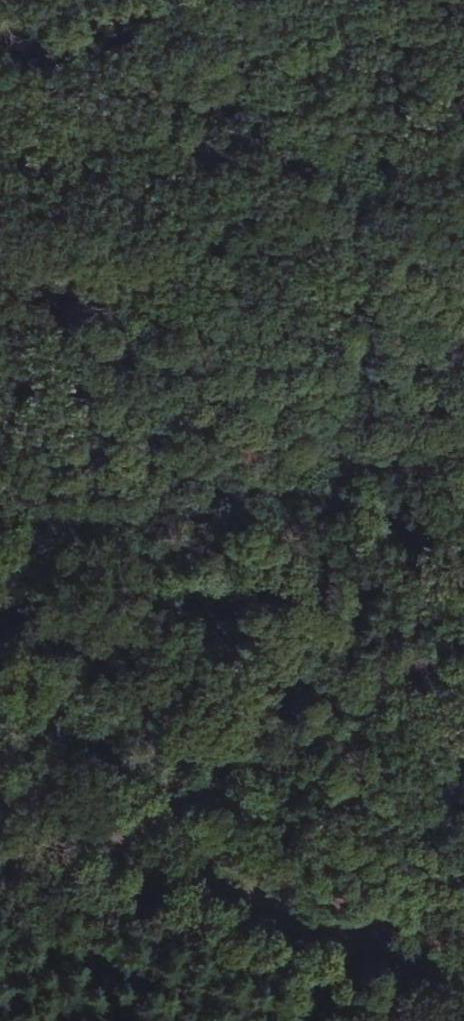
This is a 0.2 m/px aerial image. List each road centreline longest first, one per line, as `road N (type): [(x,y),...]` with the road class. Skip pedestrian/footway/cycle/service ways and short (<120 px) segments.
road 1 (tertiary): [(463,964),(0,776)]
road 2 (track): [(463,412),(400,409),(247,448),(122,460),(46,445),(0,417)]

